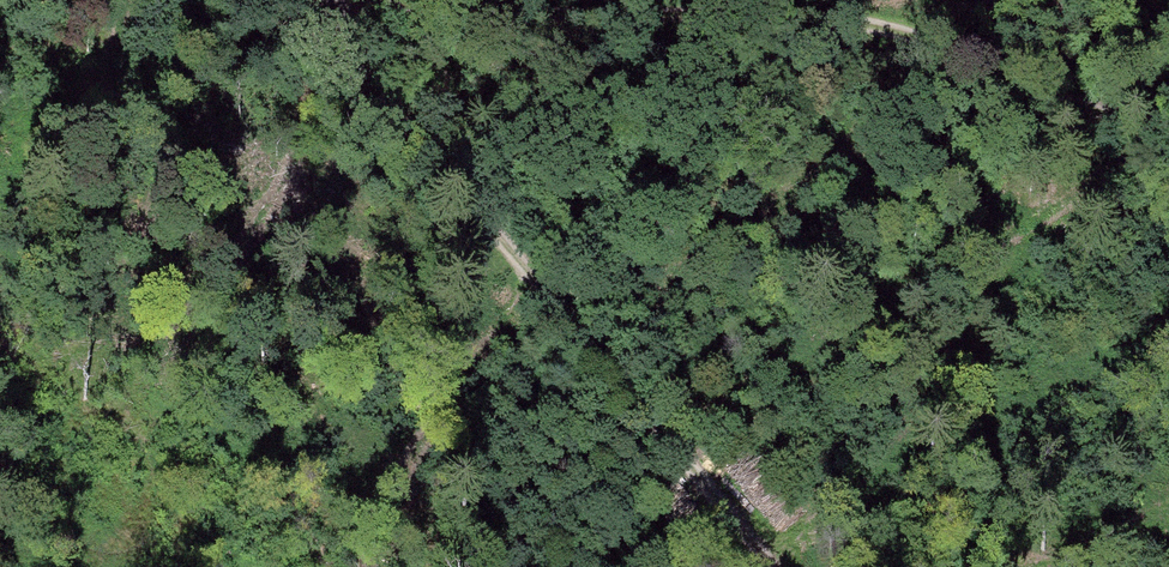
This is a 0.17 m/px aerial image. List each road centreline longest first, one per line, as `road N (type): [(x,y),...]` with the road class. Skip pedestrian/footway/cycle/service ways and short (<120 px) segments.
road 1 (track): [(425,0),(607,14),(840,14),(931,36),(1089,108),(1168,119)]
road 2 (track): [(295,0),(592,336),(779,566)]

